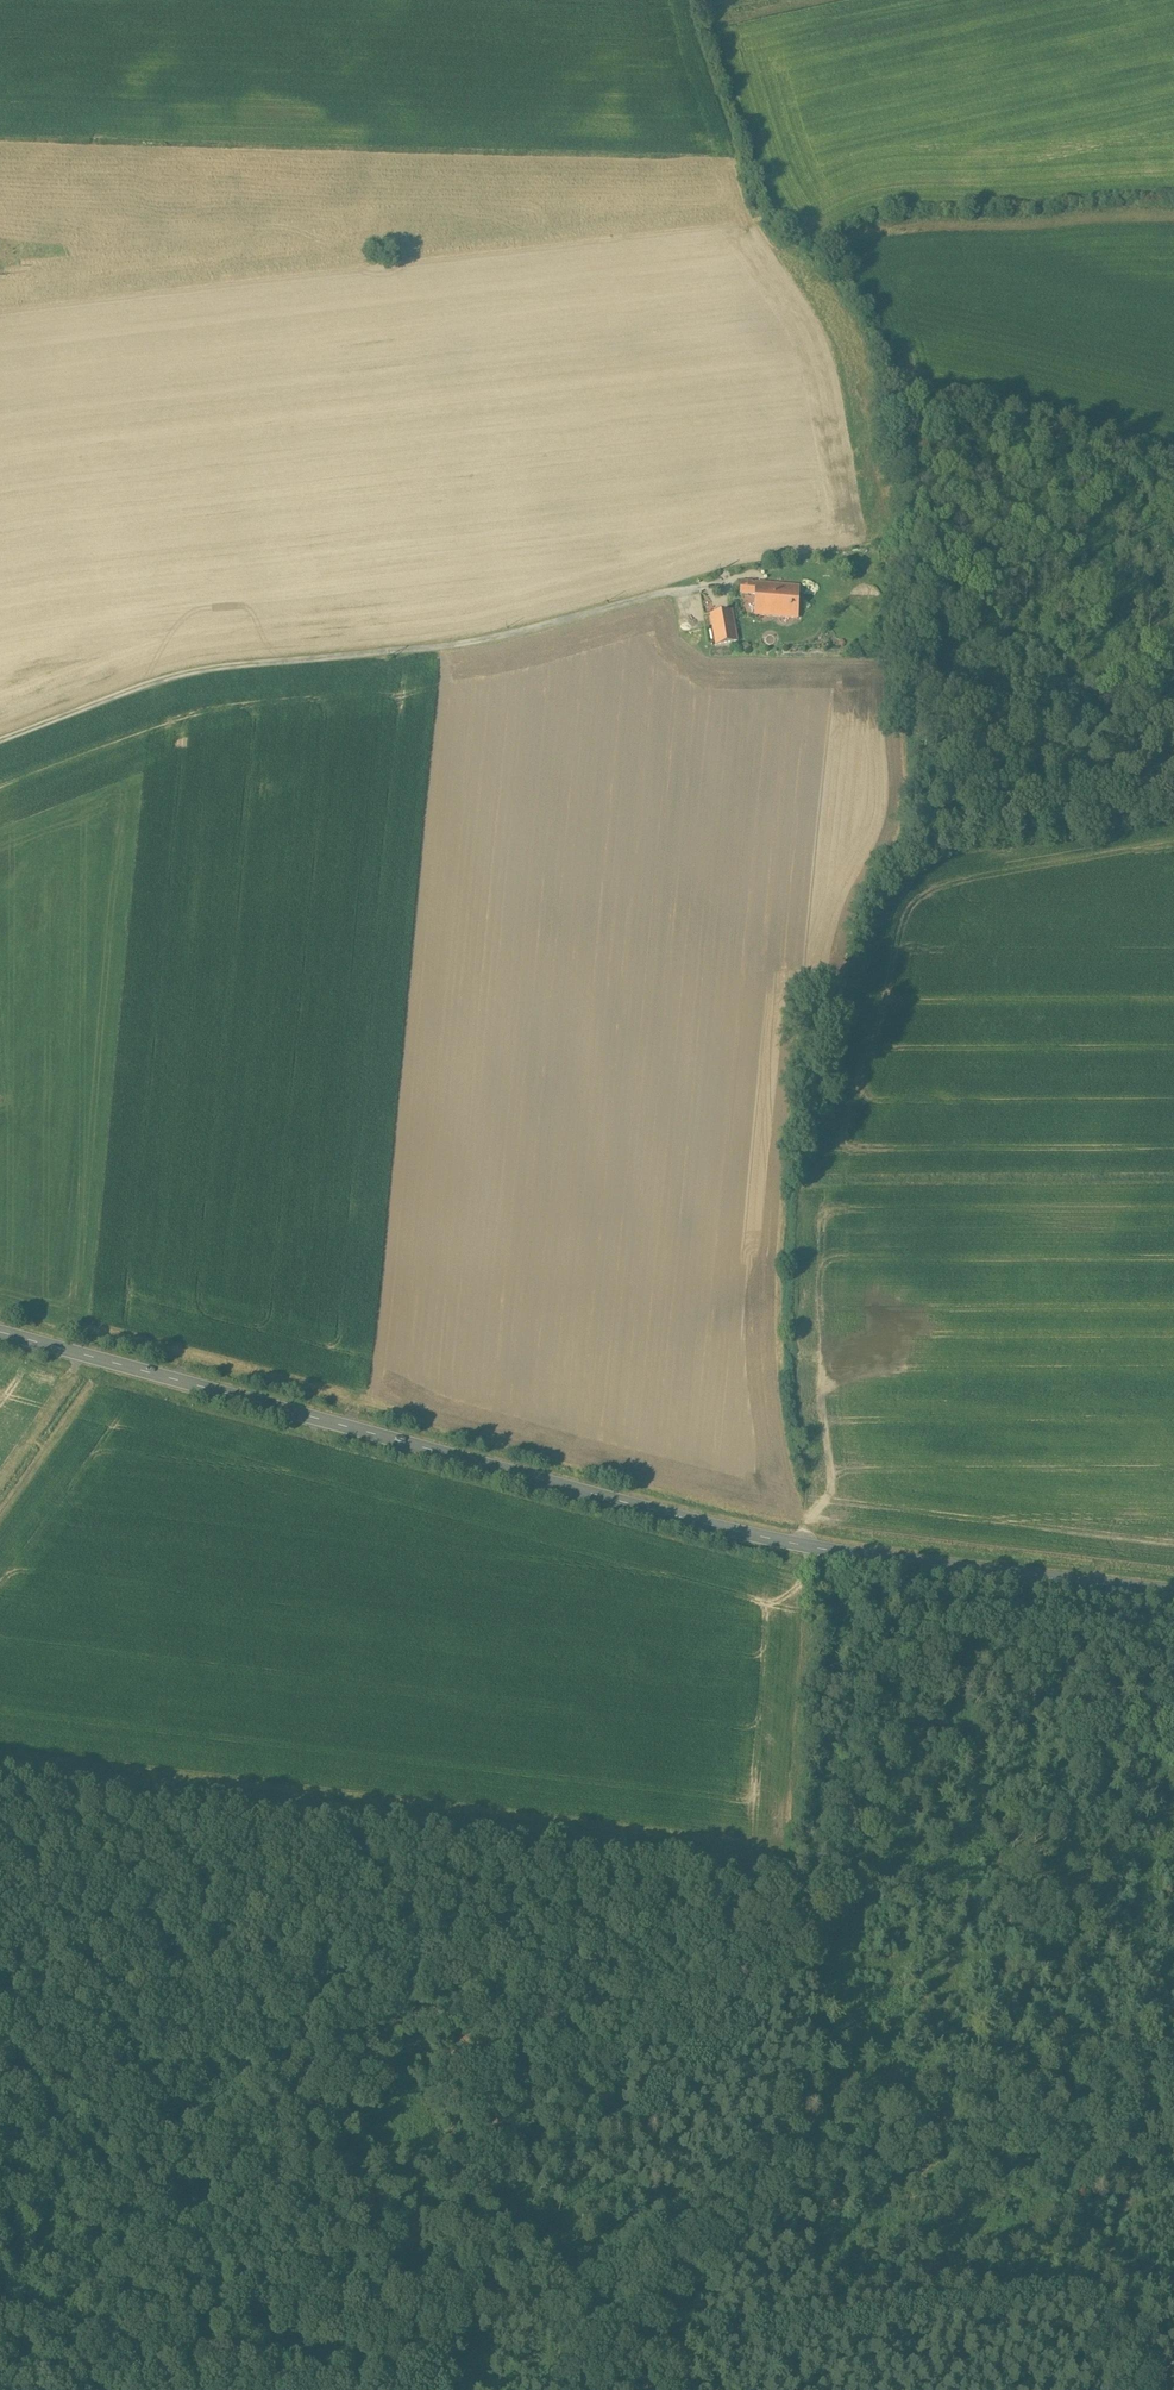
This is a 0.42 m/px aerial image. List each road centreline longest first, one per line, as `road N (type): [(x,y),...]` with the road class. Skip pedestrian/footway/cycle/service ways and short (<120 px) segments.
road 1 (tertiary): [(0,1333),(764,1538),(1173,1592)]
road 2 (track): [(809,1546),(788,1886)]

